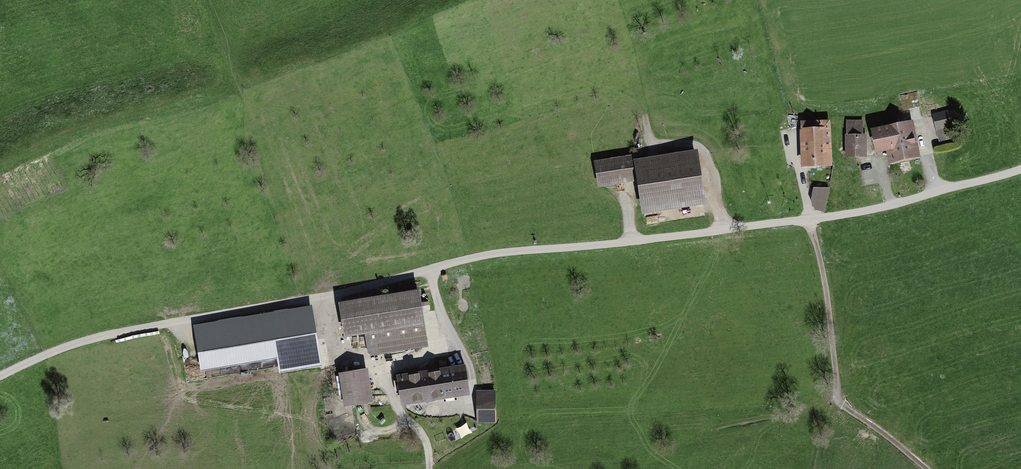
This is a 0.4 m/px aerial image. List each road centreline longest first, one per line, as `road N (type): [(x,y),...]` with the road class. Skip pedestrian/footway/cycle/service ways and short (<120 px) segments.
road 1 (track): [(422,468),(420,444),(330,317),(328,302)]

